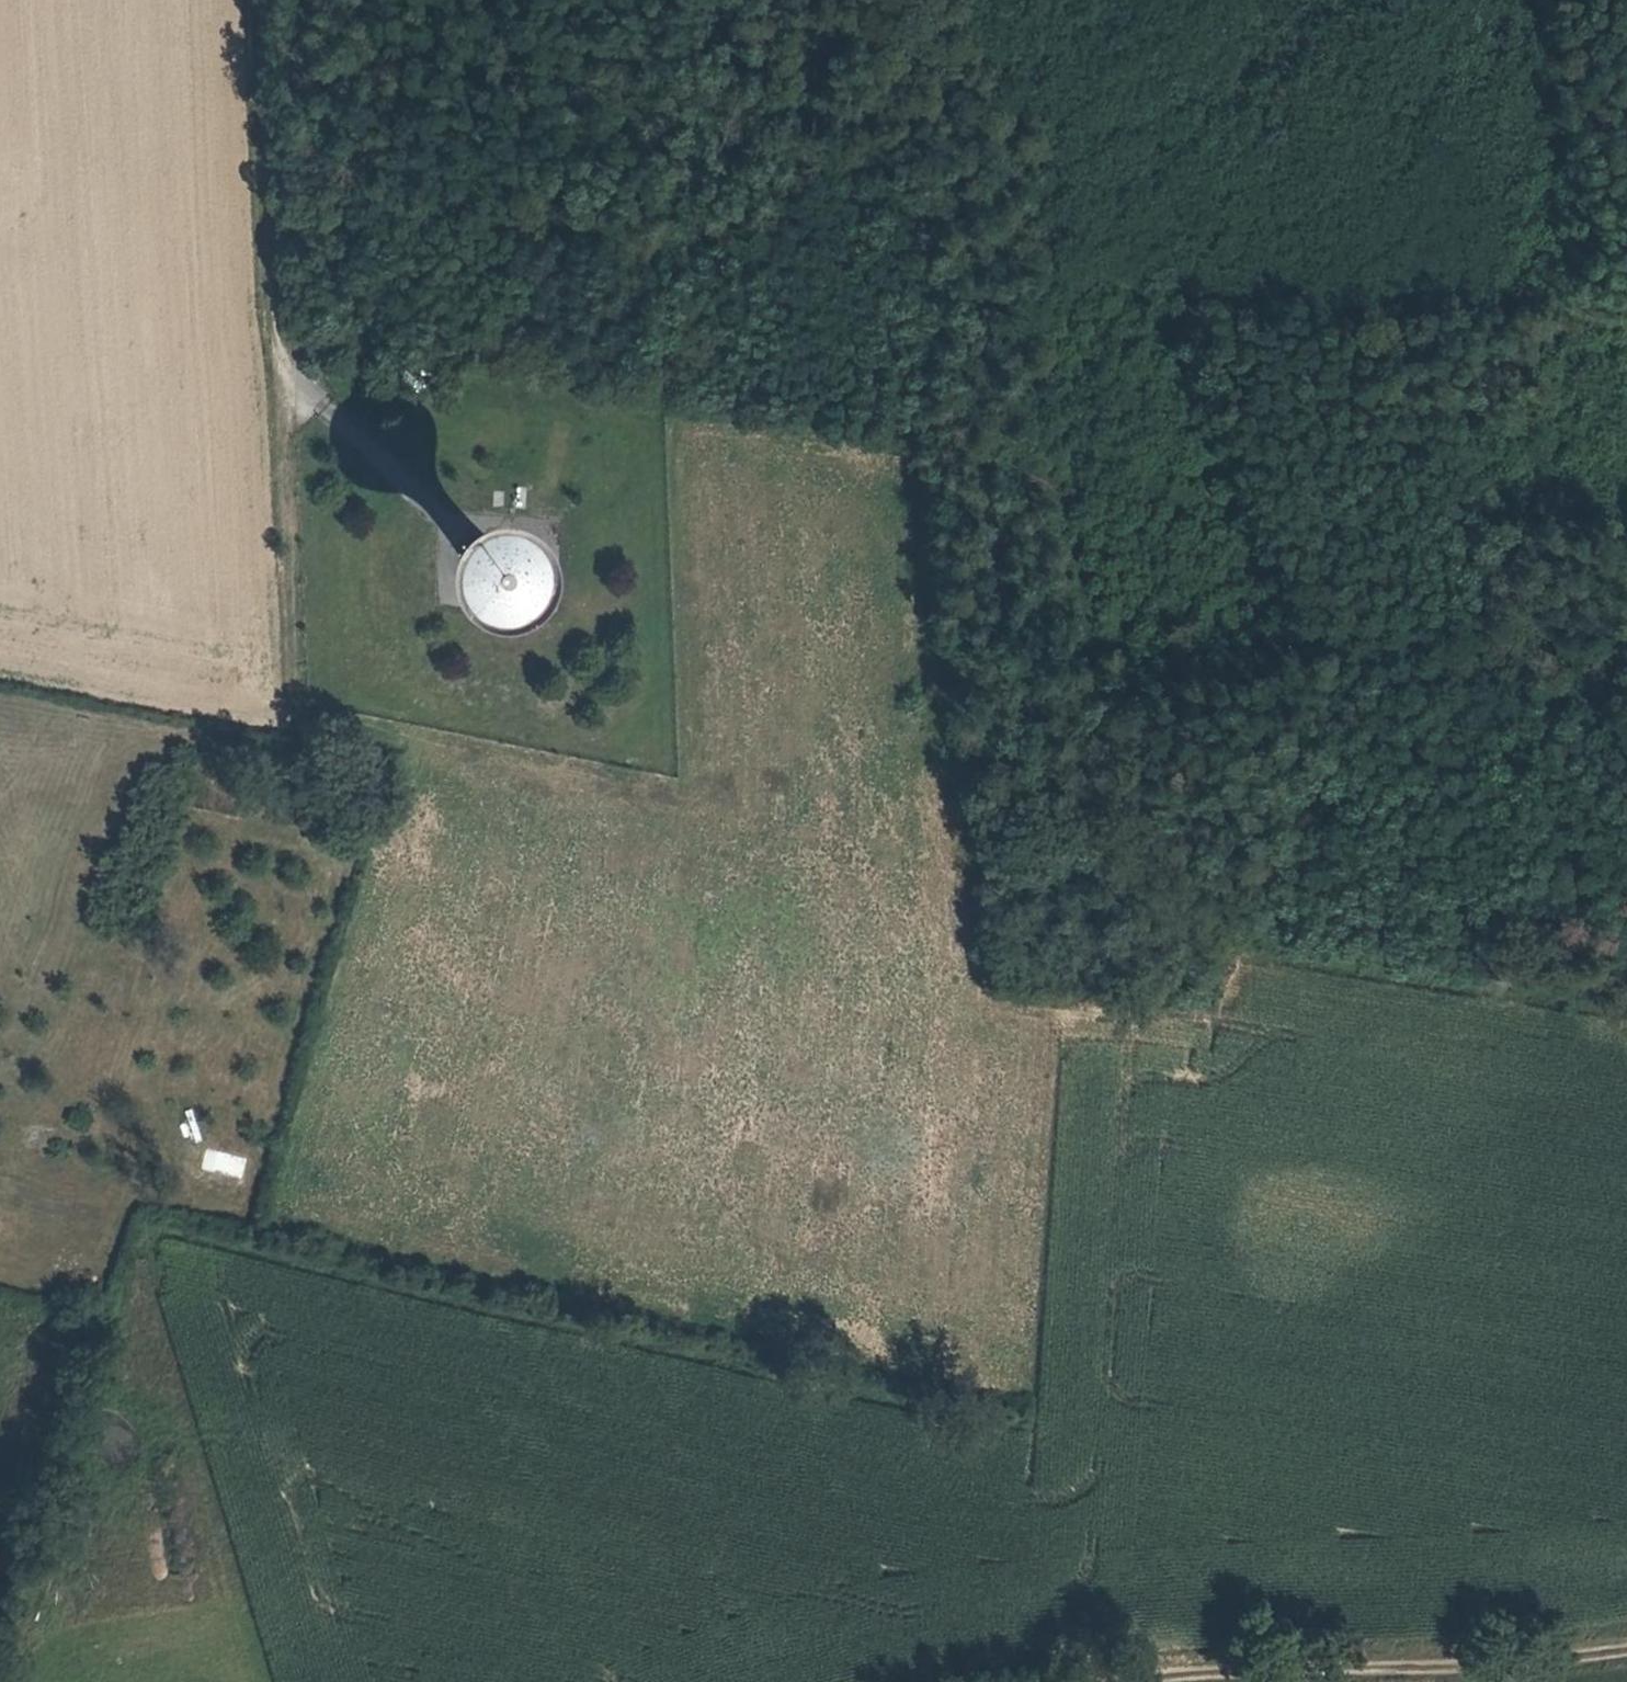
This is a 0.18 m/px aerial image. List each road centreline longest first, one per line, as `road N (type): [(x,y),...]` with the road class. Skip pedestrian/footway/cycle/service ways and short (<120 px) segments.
road 1 (track): [(285,650),(274,0)]
road 2 (track): [(1297,1681),(1626,1663)]

